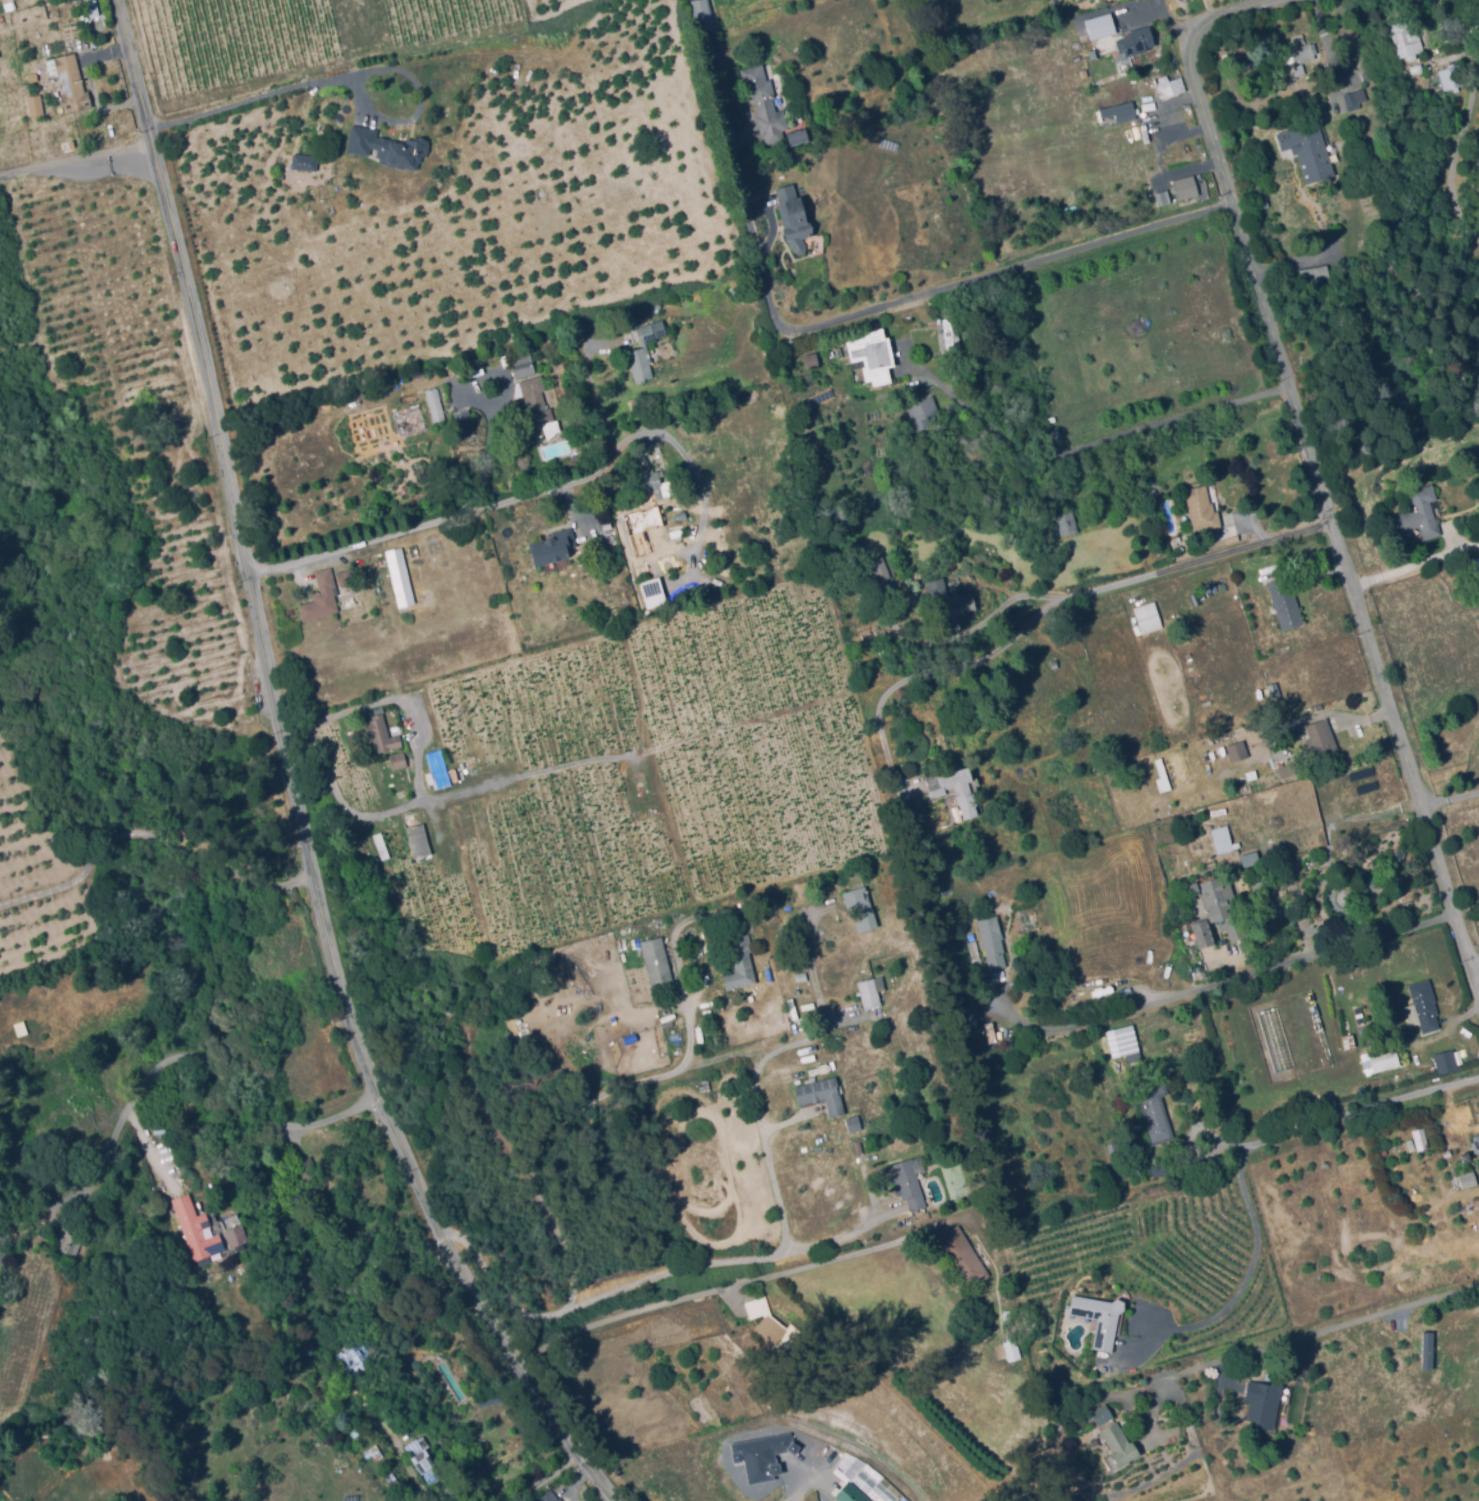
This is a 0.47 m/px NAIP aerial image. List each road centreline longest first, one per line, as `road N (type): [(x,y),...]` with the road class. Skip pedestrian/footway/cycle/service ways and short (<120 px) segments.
road 1 (residential): [(110,0),(240,523),(290,782),(377,1095),(421,1206),(487,1332),(621,1500)]
road 2 (residential): [(1290,0),(1212,28),(1198,39),(1195,73),(1478,975)]
road 3 (residential): [(377,1095),(365,1111),(309,1130),(265,1124),(213,1071),(185,1061),(161,1069),(128,1111),(105,1178),(89,1199),(0,1234)]
road 4 (residential): [(250,572),(597,473)]

